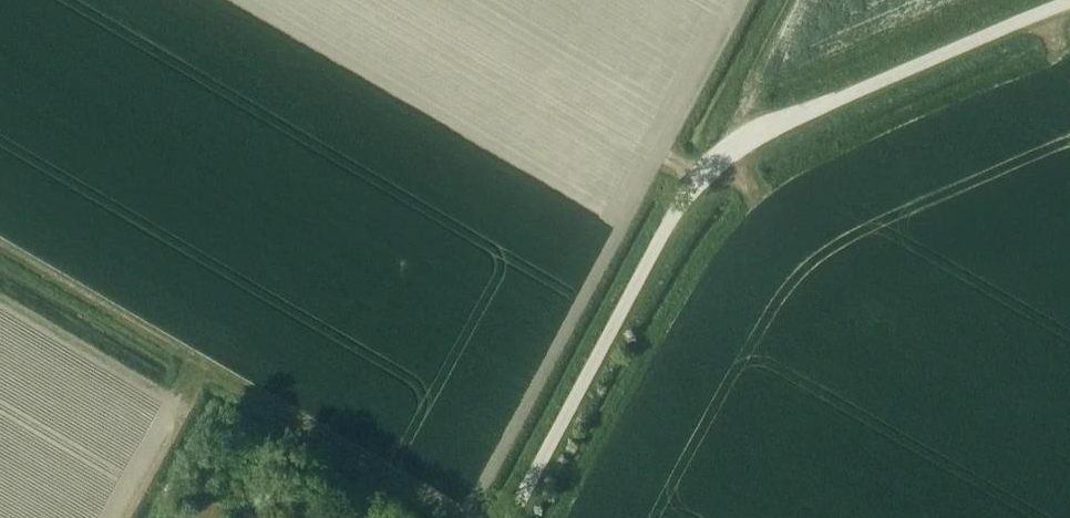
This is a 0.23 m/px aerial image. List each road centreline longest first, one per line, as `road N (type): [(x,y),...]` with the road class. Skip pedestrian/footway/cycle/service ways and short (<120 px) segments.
road 1 (unclassified): [(516,517),(684,215),(747,140),(1069,1)]

